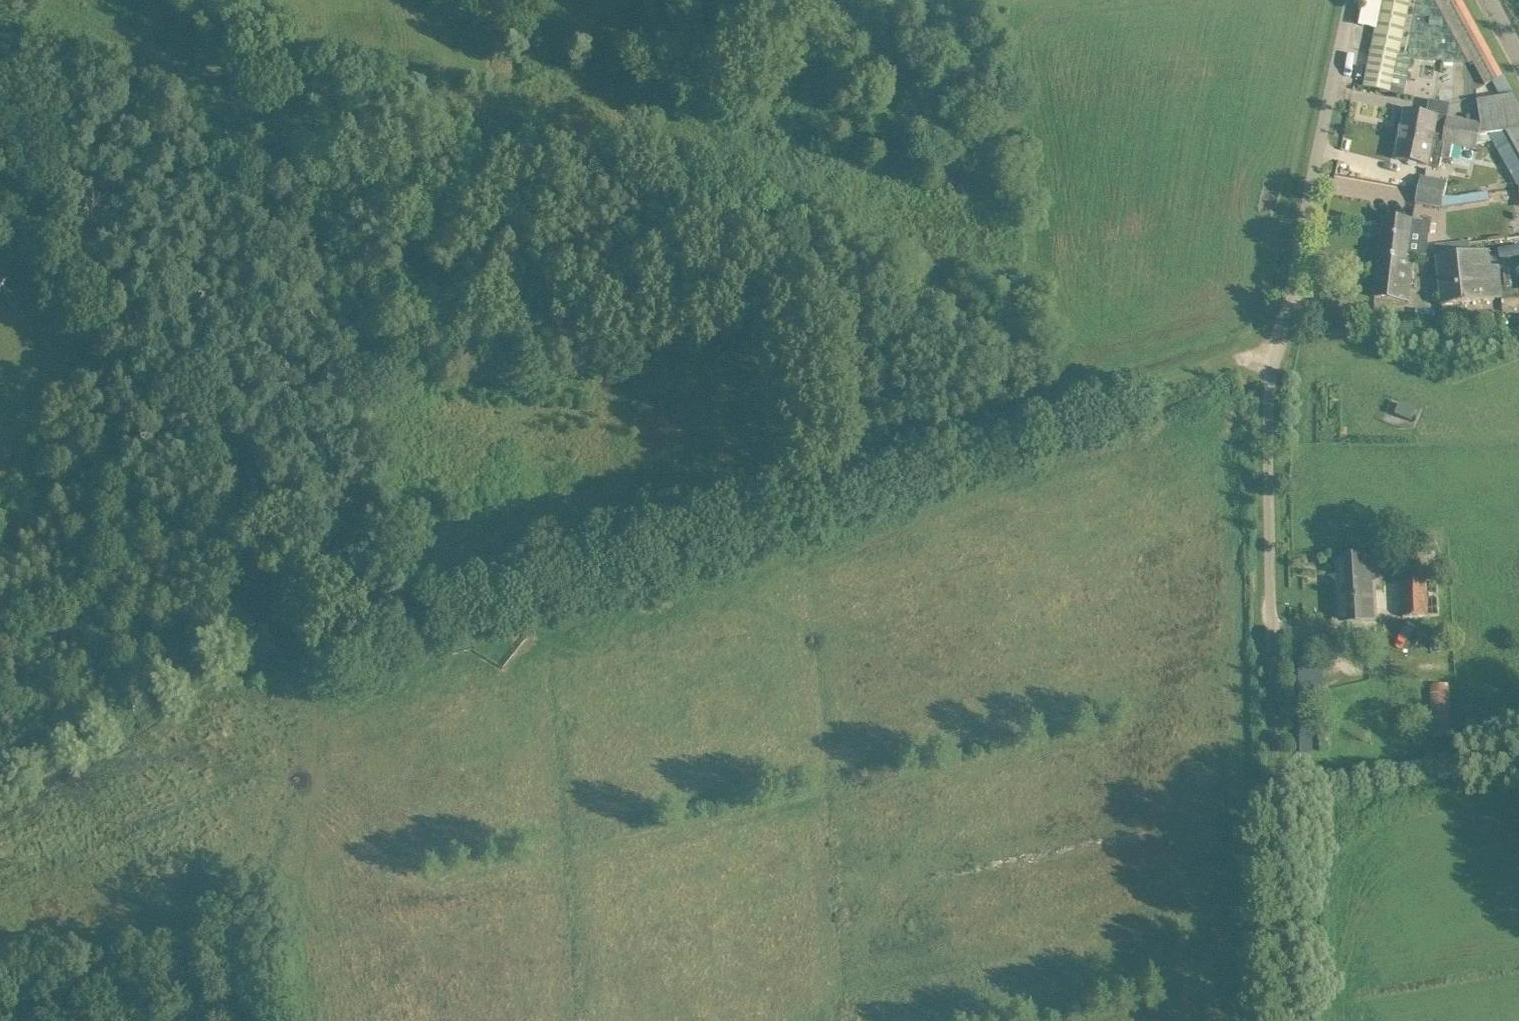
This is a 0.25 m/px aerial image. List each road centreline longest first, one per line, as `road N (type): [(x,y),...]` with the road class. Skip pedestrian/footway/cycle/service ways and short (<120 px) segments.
road 1 (unclassified): [(1272,653),(1272,372),(1352,0)]
road 2 (track): [(1272,653),(1283,1020)]

